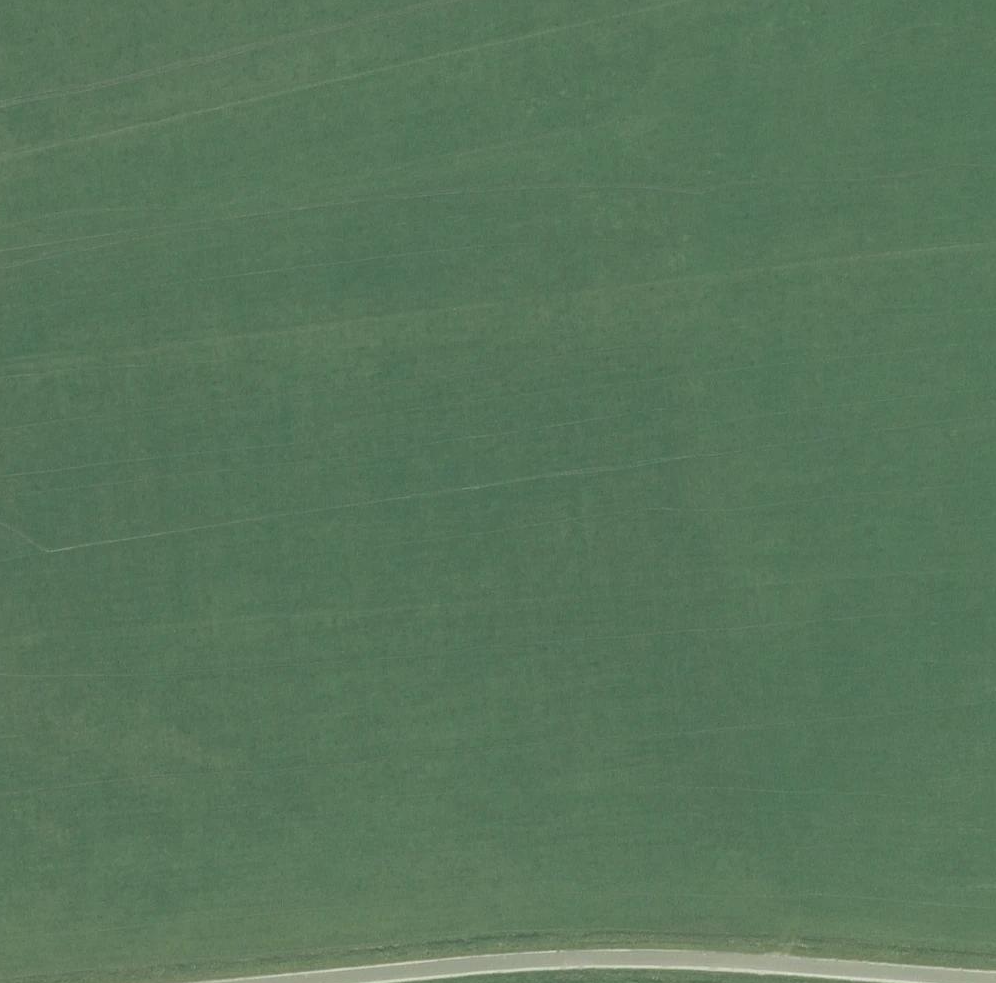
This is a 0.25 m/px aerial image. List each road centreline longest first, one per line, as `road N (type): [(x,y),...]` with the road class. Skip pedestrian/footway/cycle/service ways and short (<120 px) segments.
road 1 (unclassified): [(305,982),(610,959),(995,980)]

